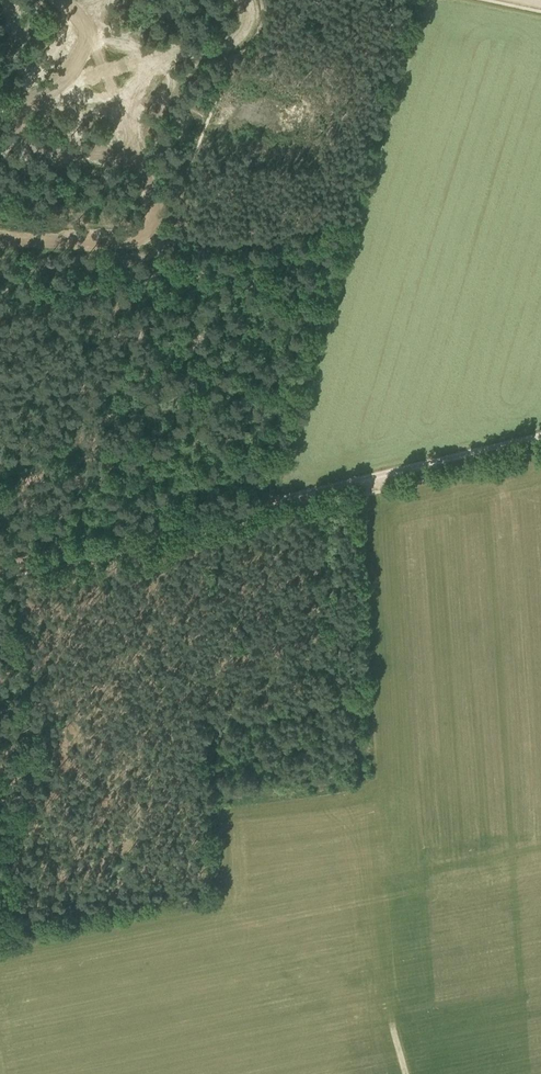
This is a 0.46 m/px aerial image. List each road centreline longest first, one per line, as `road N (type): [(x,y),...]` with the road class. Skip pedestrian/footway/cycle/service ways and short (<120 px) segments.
road 1 (track): [(0,920),(64,898),(131,859),(156,755),(200,730),(317,709),(339,695),(334,558),(356,480)]
road 2 (track): [(0,569),(127,543),(273,500)]
road 3 (track): [(273,500),(540,434)]

